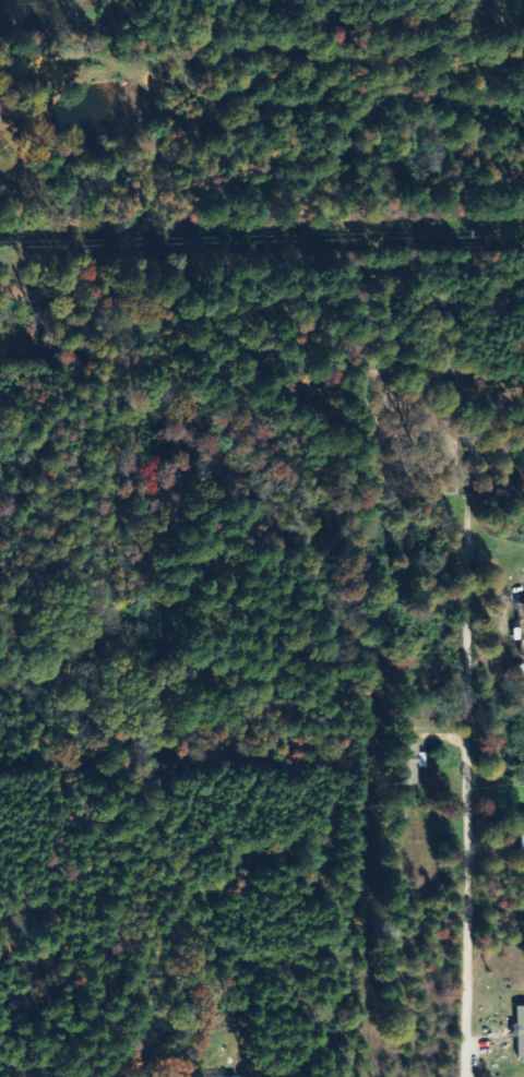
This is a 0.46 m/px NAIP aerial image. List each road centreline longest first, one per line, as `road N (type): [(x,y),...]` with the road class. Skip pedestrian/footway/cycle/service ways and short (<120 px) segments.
road 1 (residential): [(477,1076),(480,576)]

